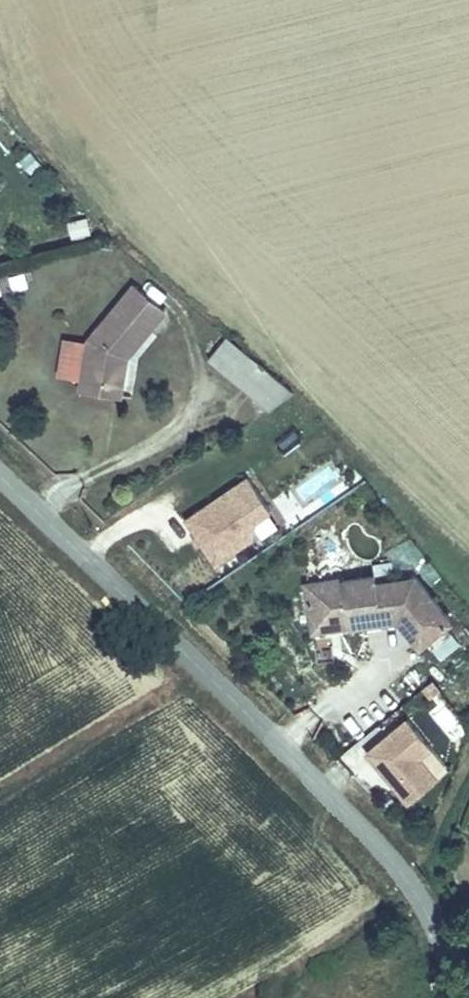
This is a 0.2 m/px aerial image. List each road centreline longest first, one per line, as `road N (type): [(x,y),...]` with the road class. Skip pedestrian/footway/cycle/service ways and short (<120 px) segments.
road 1 (unclassified): [(459,997),(418,895),(376,838),(0,475)]

